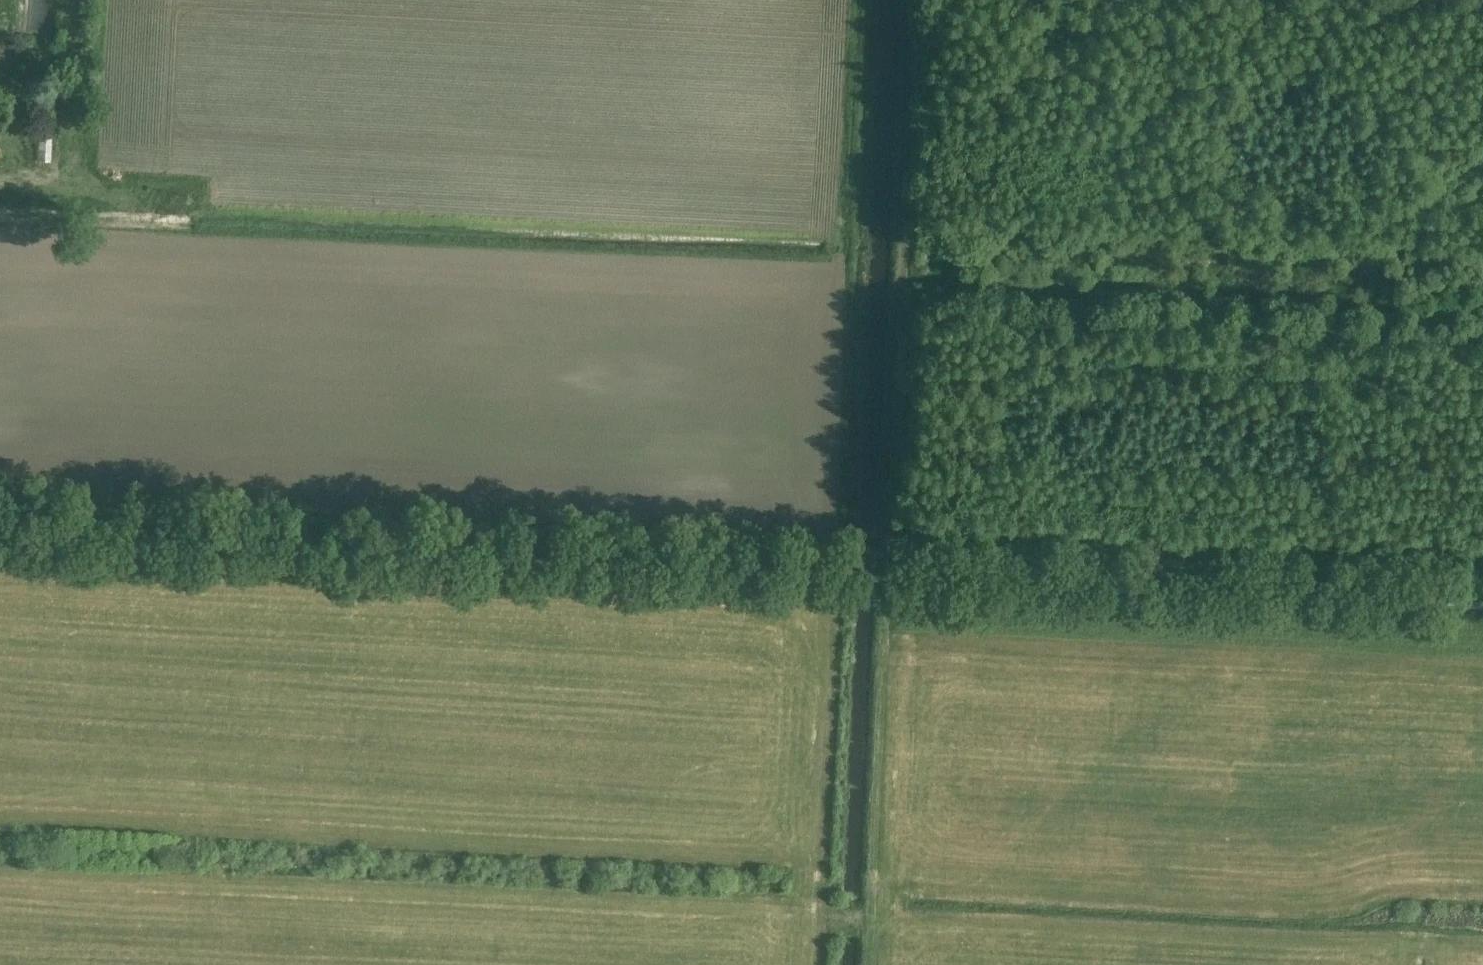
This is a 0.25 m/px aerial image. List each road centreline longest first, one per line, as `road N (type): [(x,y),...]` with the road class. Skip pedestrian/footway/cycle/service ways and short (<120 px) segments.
road 1 (track): [(0,517),(1482,584)]
road 2 (track): [(913,0),(870,964)]

